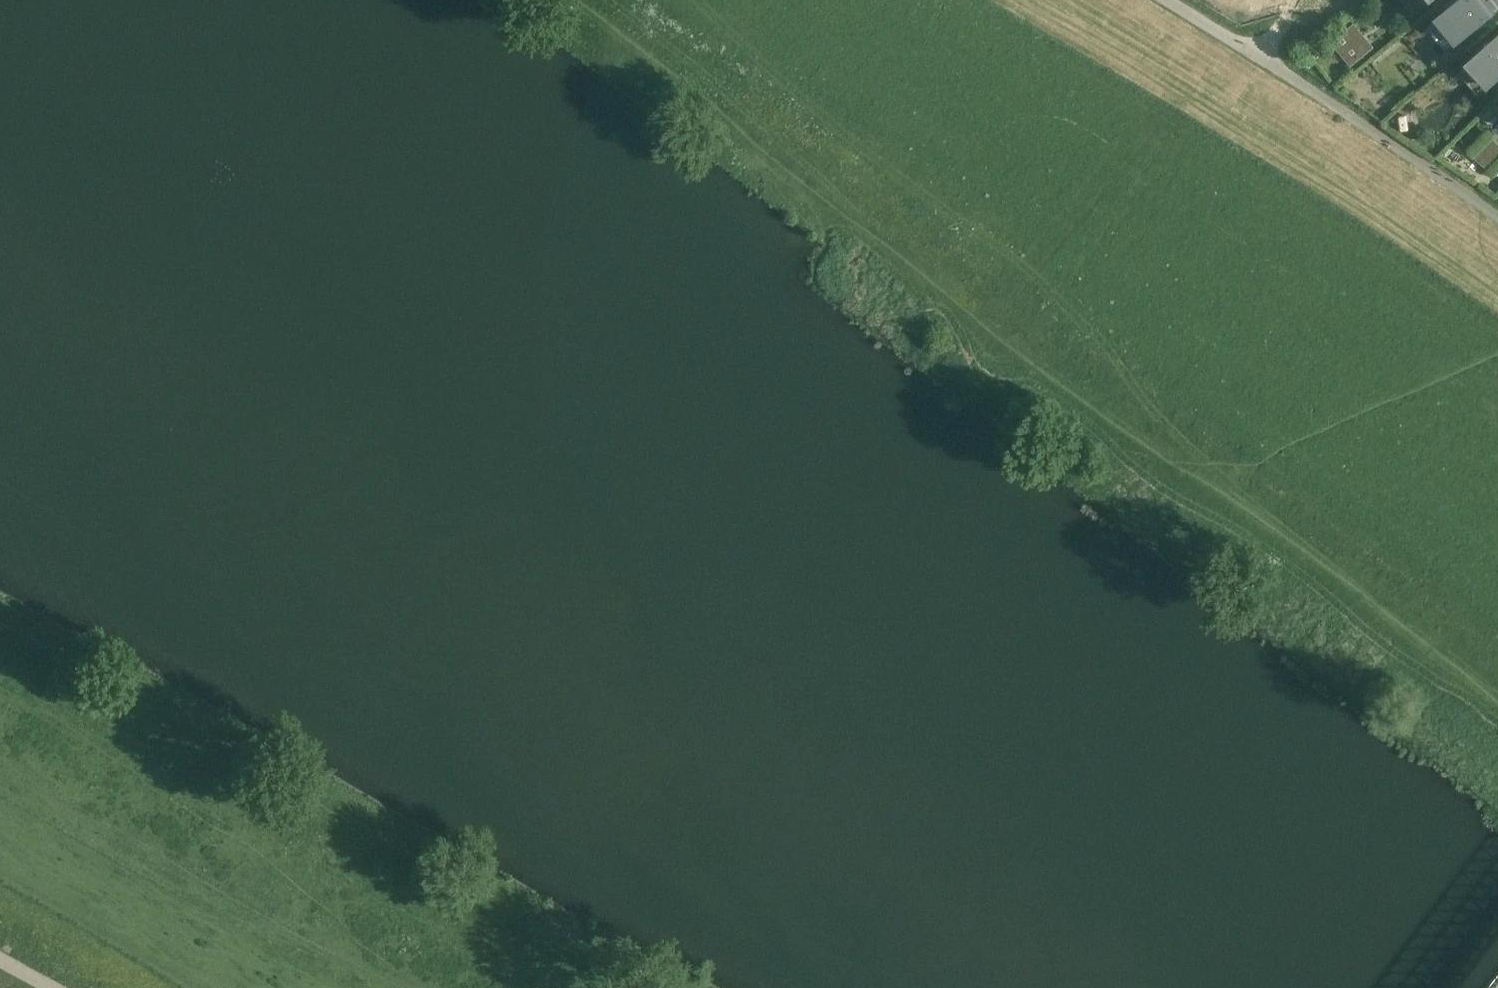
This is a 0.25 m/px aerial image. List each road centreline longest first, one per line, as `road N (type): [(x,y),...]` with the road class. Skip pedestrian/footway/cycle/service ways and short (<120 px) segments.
road 1 (unclassified): [(1497,215),(1166,0)]

